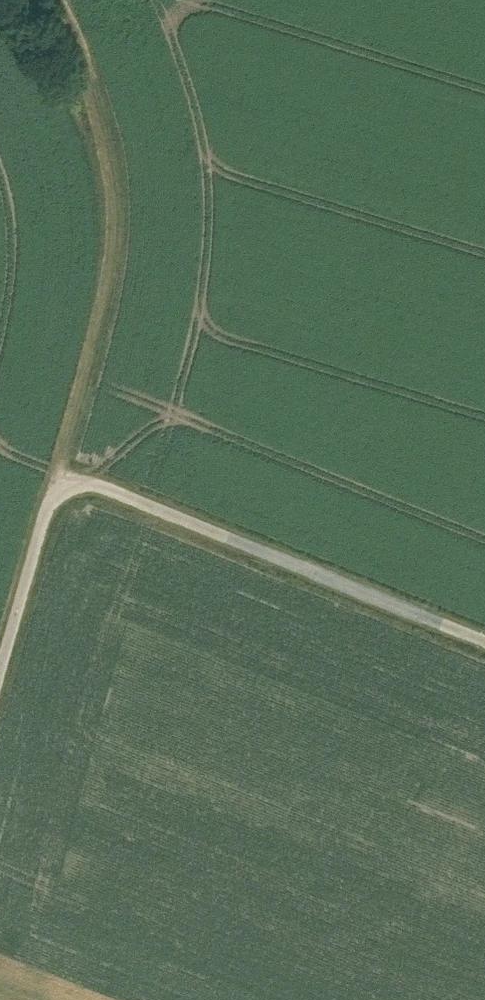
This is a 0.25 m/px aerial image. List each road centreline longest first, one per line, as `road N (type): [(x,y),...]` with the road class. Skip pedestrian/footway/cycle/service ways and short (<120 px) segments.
road 1 (residential): [(484,639),(106,486),(77,482),(48,502),(0,668)]

